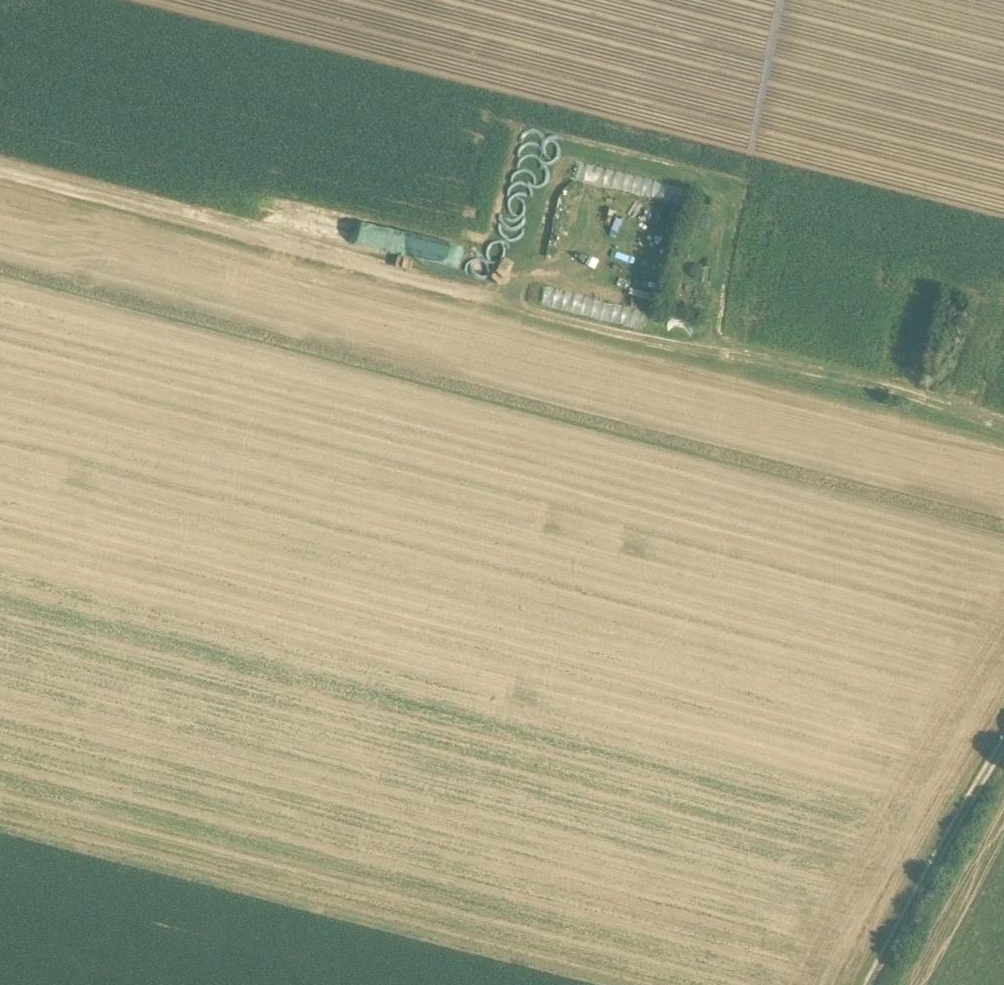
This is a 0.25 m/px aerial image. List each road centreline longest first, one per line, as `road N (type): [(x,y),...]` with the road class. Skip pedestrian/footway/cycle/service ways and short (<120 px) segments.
road 1 (track): [(874,984),(1003,754)]

